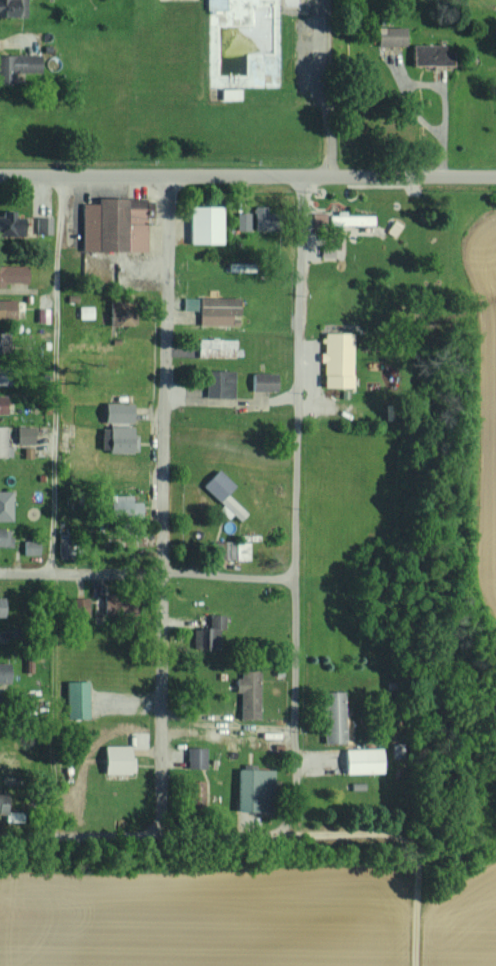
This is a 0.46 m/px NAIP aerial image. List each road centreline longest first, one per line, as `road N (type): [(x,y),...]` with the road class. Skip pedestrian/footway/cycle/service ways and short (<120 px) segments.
road 1 (residential): [(150,835),(165,801),(167,176)]
road 2 (residential): [(286,823),(295,802),(305,177)]
road 3 (residential): [(495,177),(0,177)]
road 4 (residential): [(0,573),(293,576)]
road 5 (residential): [(0,836),(261,836),(286,823)]

